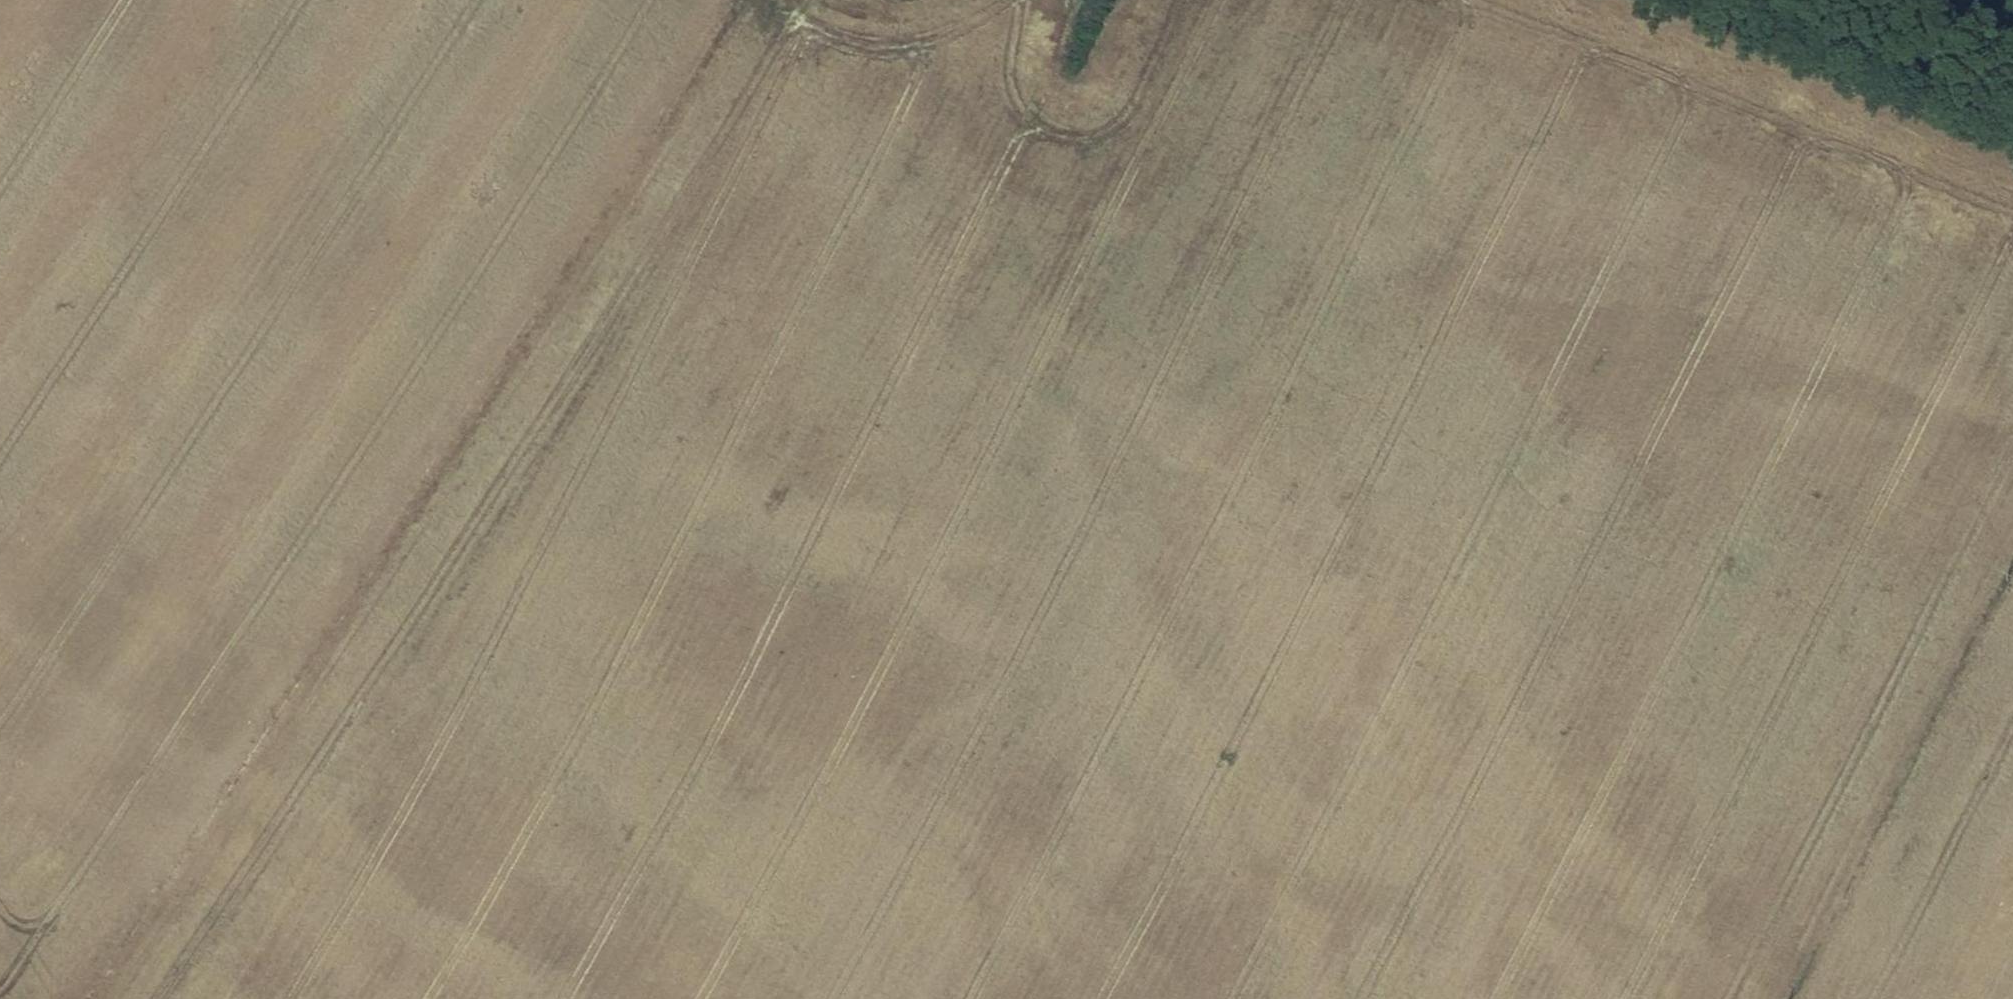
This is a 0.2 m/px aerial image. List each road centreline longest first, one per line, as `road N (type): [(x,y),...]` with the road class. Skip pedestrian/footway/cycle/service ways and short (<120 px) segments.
road 1 (primary): [(2012,107),(1743,0)]

